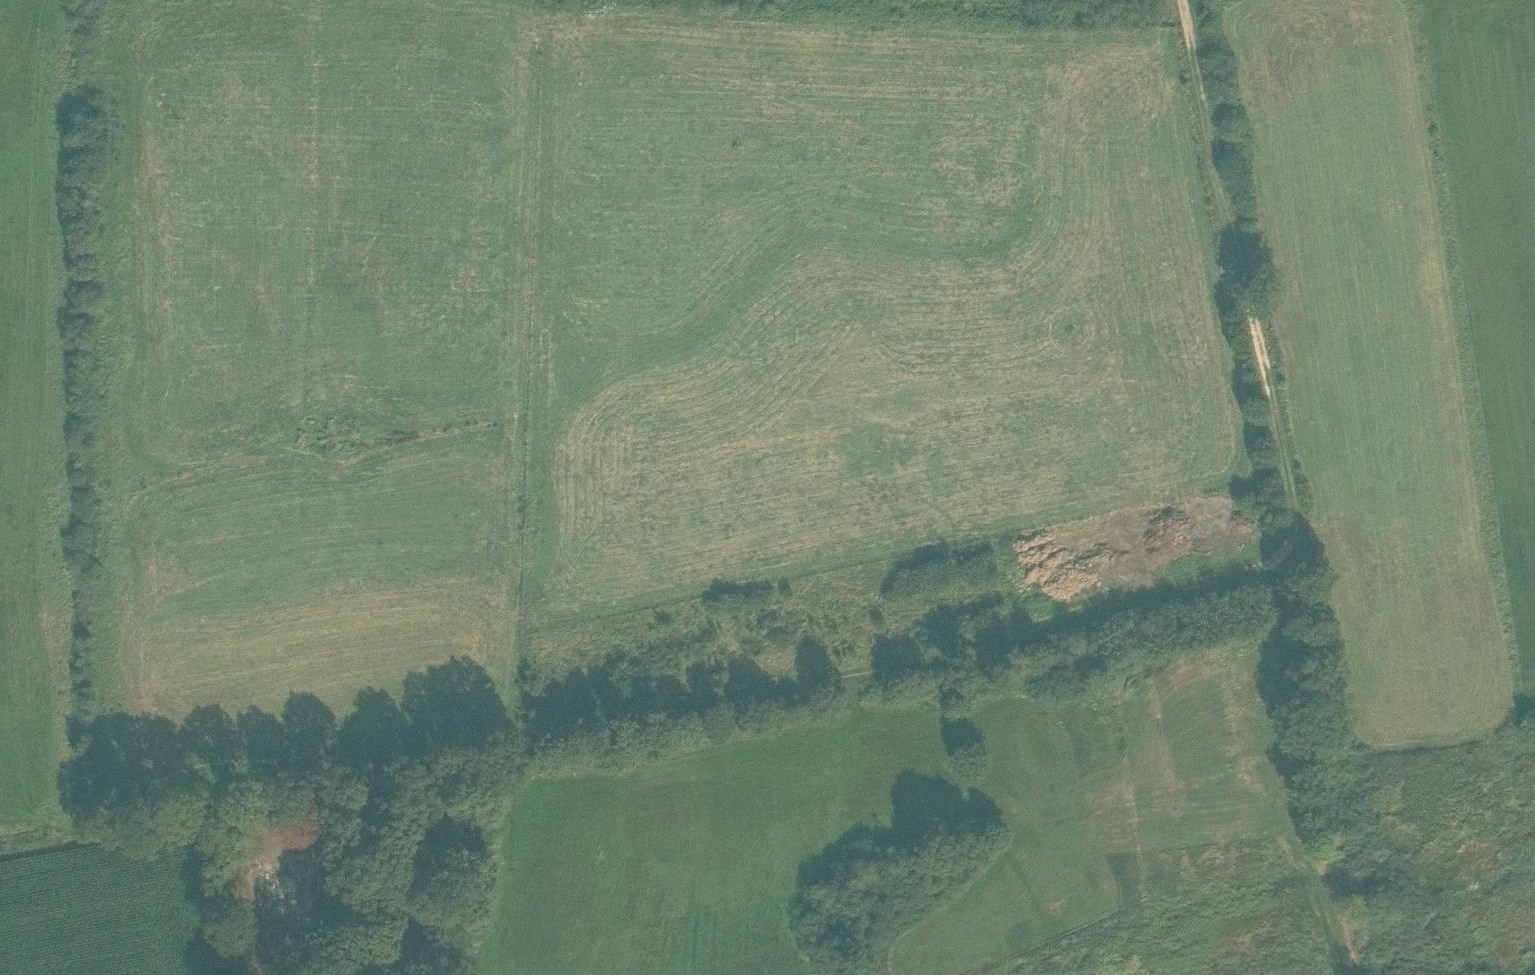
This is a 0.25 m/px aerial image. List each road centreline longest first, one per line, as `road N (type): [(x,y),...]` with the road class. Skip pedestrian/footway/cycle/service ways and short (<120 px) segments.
road 1 (track): [(1295,551),(1292,493),(1181,0)]
road 2 (track): [(1346,974),(1280,773),(1275,703),(1295,551)]

